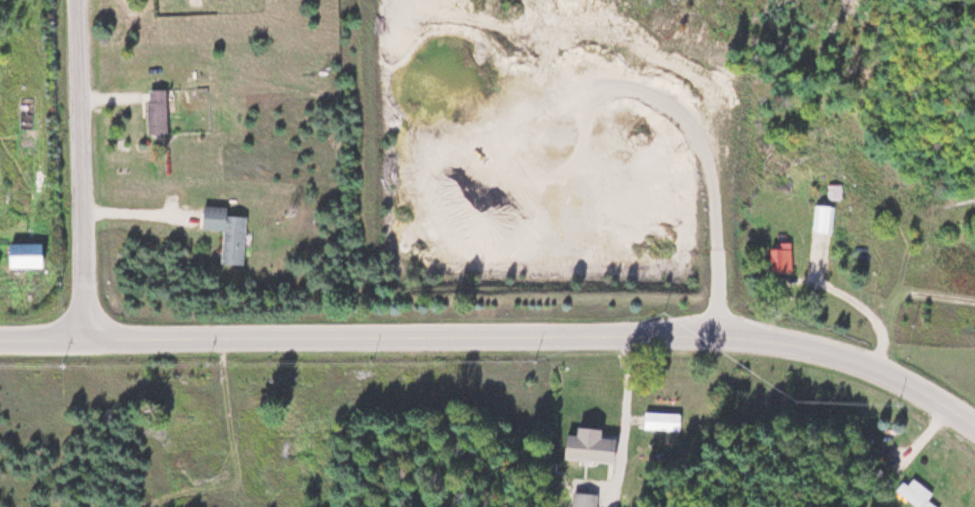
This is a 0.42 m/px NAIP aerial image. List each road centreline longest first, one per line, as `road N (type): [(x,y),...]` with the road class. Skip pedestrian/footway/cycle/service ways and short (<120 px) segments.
road 1 (tertiary): [(974,422),(869,365),(816,348),(0,342)]
road 2 (residential): [(92,341),(80,0)]

